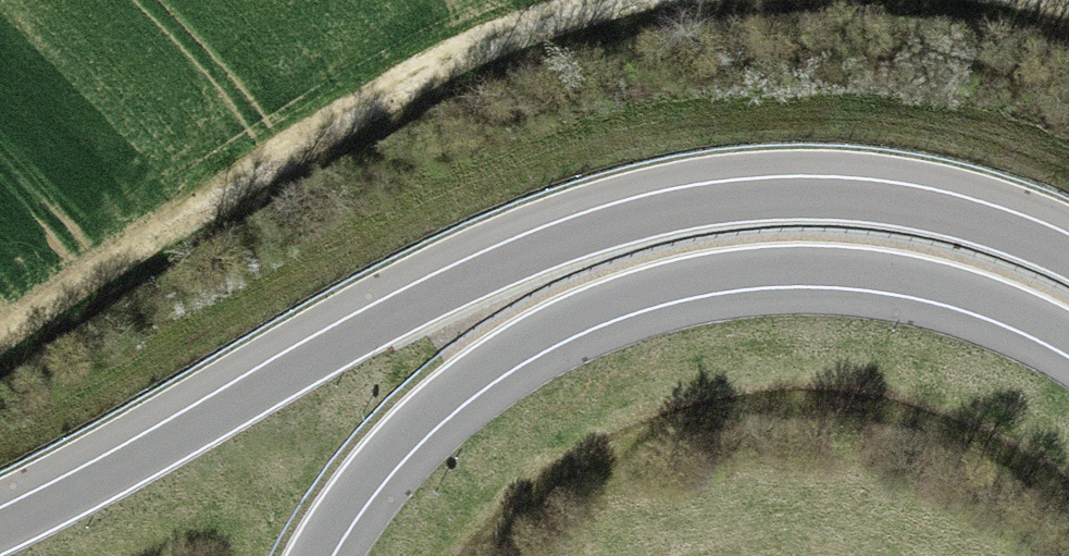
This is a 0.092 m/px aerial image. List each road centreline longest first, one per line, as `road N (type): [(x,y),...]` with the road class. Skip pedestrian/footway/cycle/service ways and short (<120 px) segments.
road 1 (motorway): [(1068,251),(973,215),(850,192),(668,205),(555,238),(415,300),(0,524)]
road 2 (trunk): [(318,555),(367,483),(448,402),(555,331),(623,303),(688,285),(812,273),(946,292),(1068,342)]
road 3 (track): [(668,0),(427,78),(0,346)]

